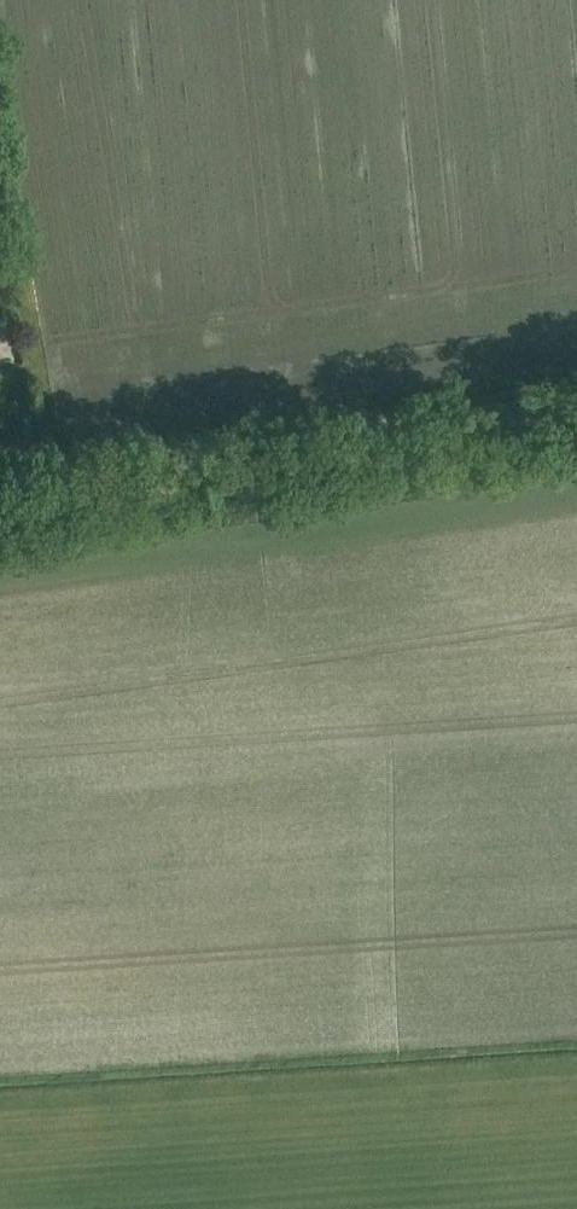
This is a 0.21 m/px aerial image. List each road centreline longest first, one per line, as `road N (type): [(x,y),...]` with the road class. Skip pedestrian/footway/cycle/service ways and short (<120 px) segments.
road 1 (tertiary): [(0,488),(576,407)]

